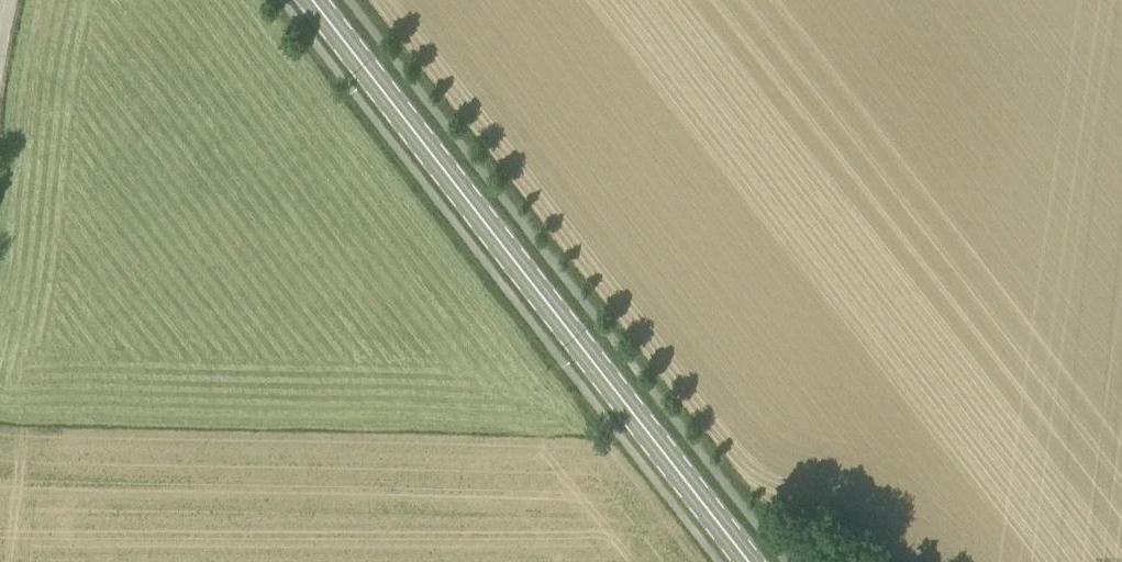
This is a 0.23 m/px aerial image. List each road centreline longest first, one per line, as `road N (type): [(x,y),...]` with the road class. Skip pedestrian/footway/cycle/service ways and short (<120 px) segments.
road 1 (tertiary): [(751,561),(309,0)]

